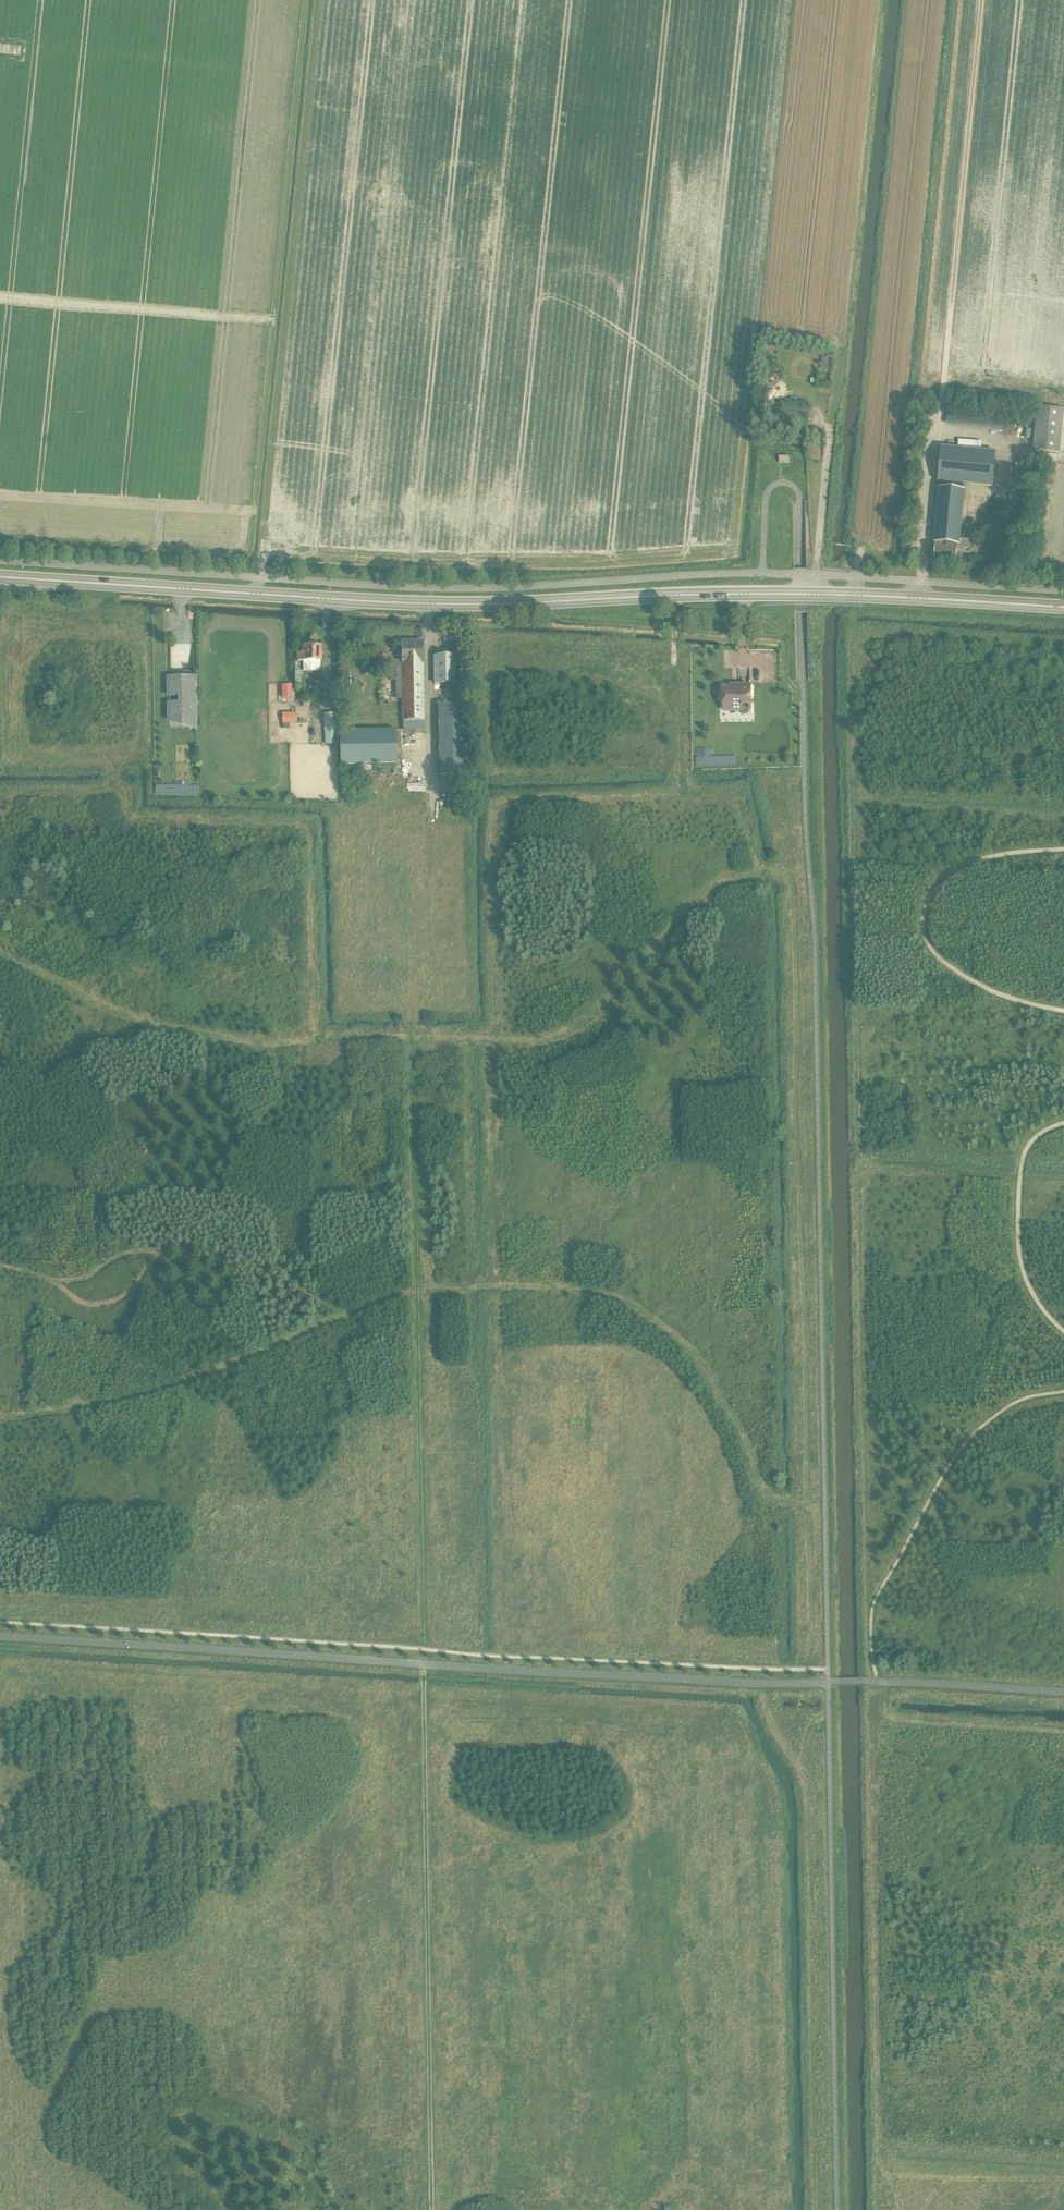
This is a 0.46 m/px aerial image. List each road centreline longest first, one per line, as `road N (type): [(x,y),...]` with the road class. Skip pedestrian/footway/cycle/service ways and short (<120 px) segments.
road 1 (track): [(431,2209),(412,1038)]
road 2 (secondary): [(857,593),(426,602),(0,576)]
road 3 (track): [(1063,2159),(888,2147),(877,1682)]
road 4 (track): [(827,2209),(820,1768),(814,1746),(779,1716),(766,1683)]
road 5 (track): [(938,416),(976,0)]
road 6 (secondary): [(857,593),(1063,606)]
road 7 (track): [(1063,1180),(861,1169)]
road 8 (track): [(1063,1701),(884,1689),(877,1682)]

